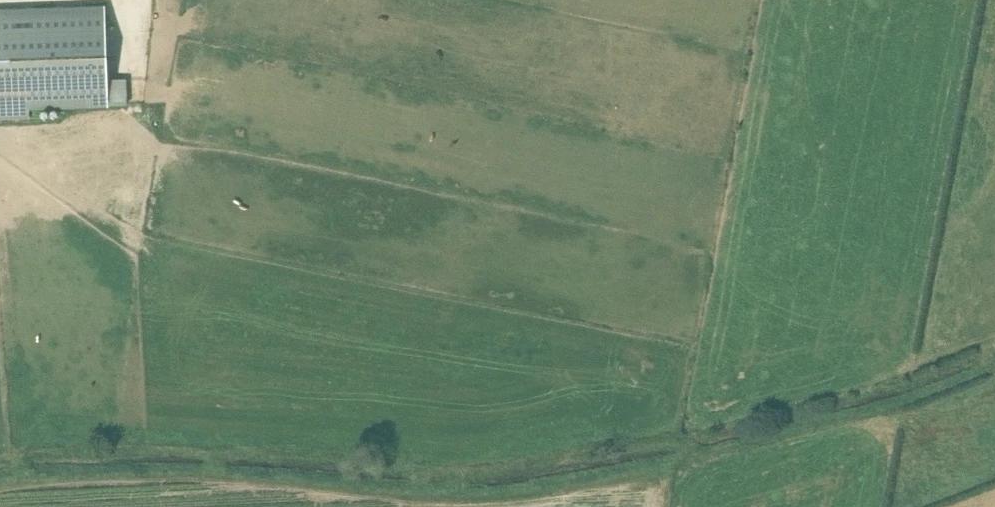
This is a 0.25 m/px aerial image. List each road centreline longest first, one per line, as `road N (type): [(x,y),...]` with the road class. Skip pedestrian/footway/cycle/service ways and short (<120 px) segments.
road 1 (track): [(994,371),(828,428),(514,494),(184,475),(0,483)]

